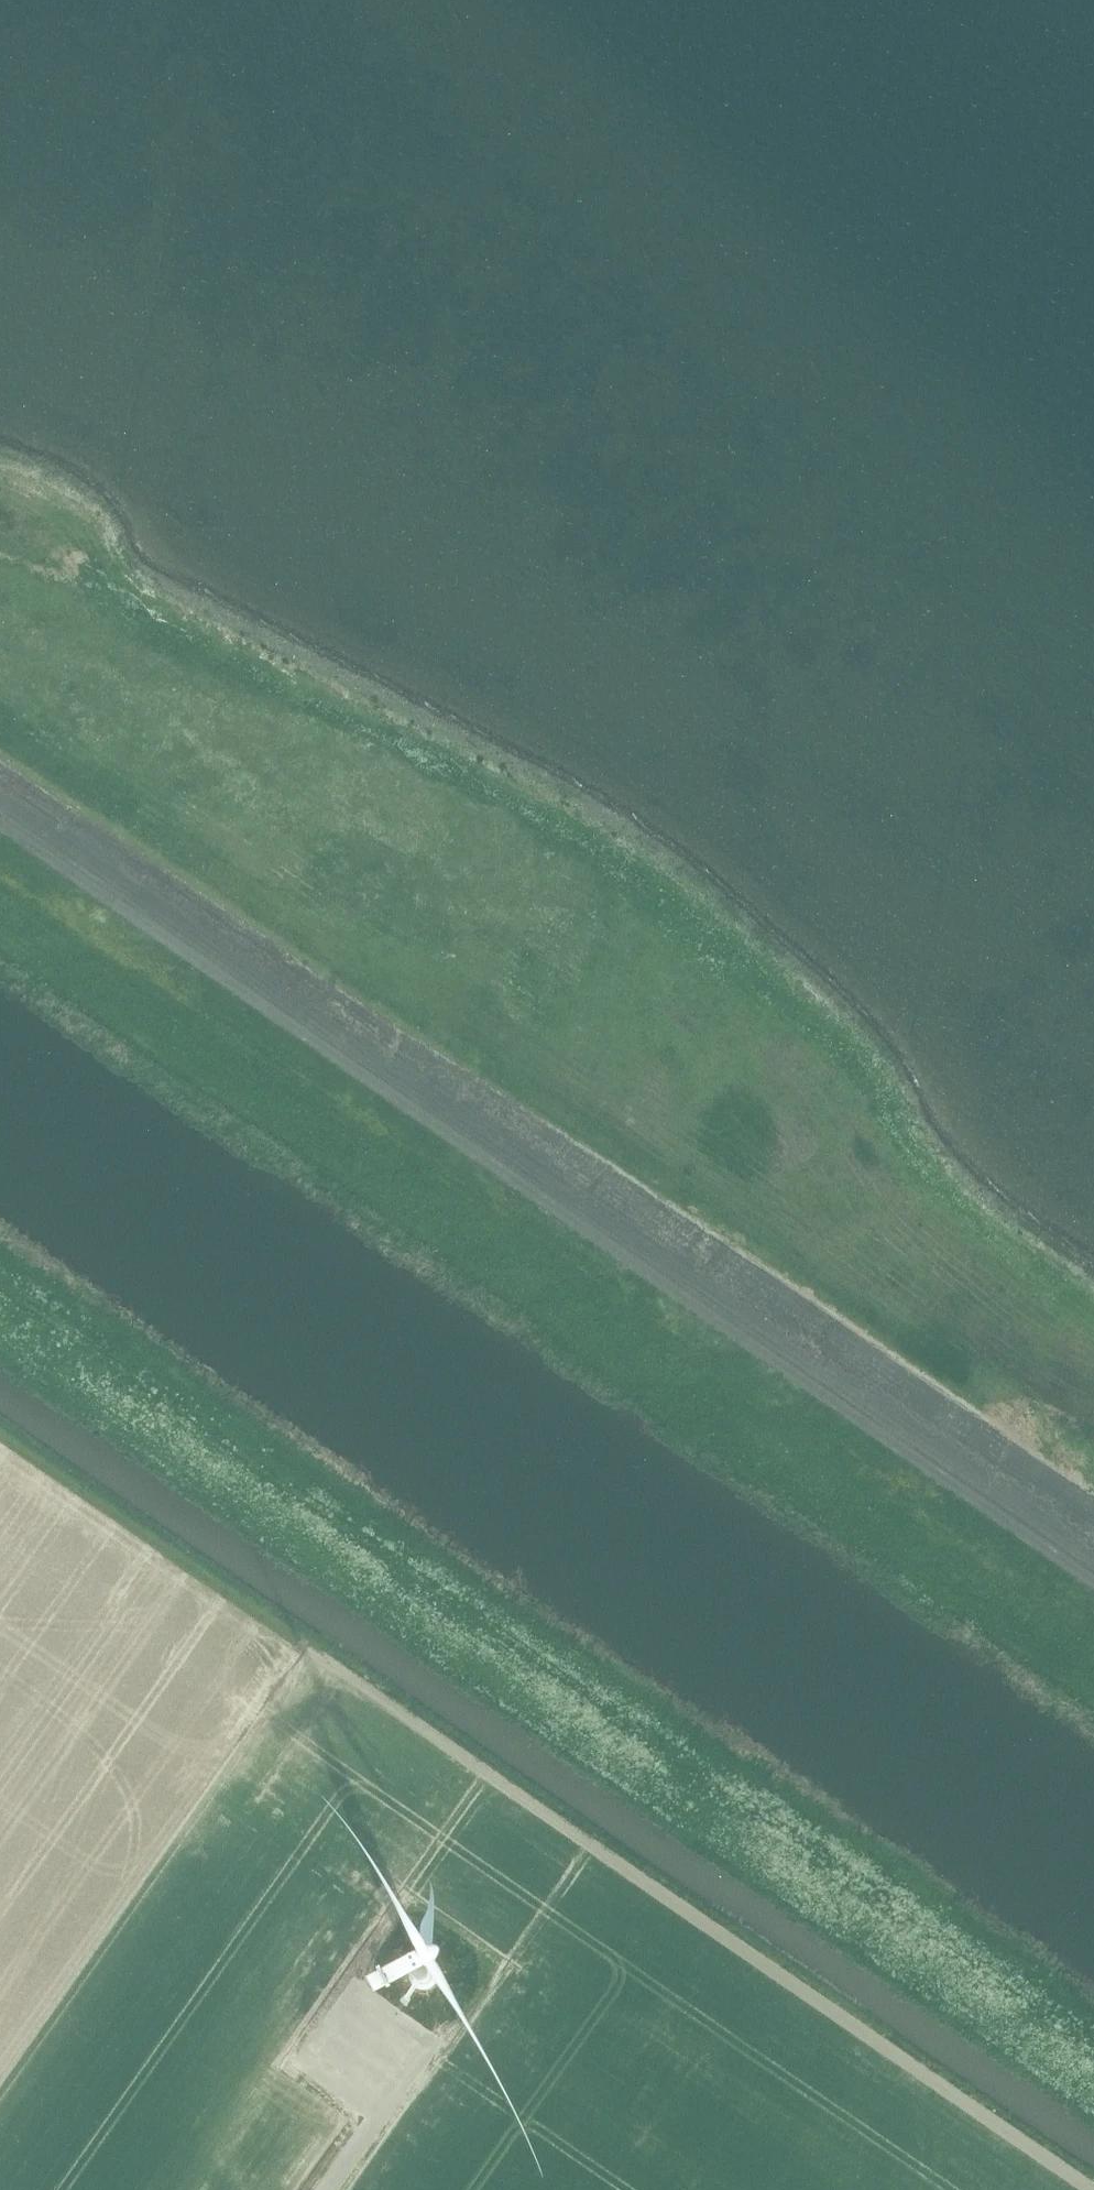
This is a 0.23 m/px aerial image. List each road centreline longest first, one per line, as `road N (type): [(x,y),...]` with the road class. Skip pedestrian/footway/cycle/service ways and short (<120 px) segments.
road 1 (track): [(0,1290),(1093,2048)]

